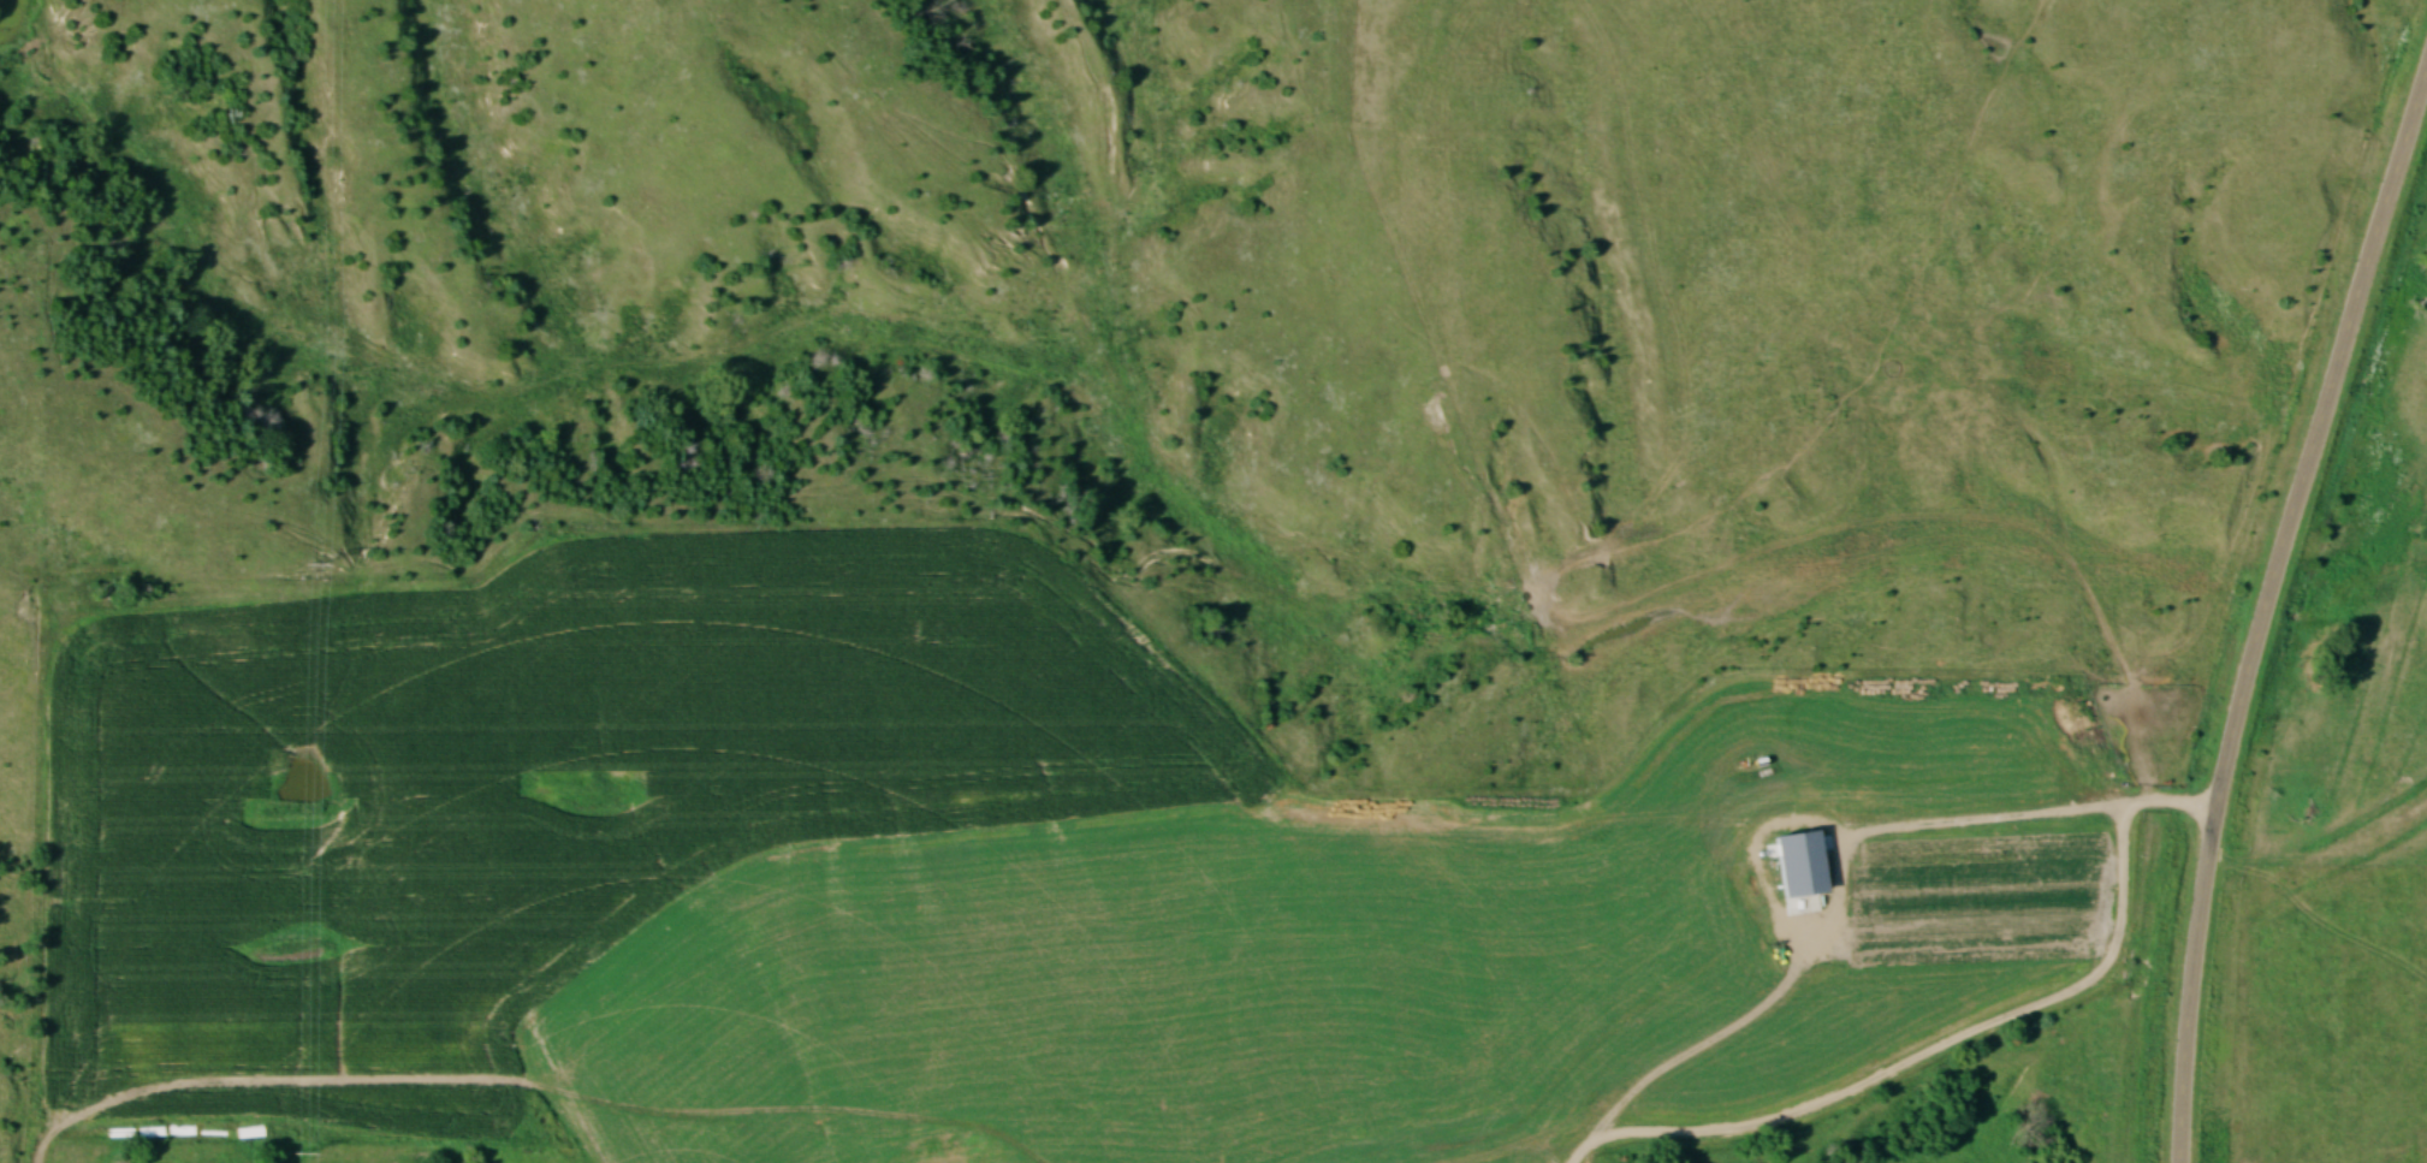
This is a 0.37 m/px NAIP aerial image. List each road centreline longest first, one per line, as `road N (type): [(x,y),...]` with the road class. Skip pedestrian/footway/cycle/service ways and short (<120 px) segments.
road 1 (tertiary): [(2426,67),(2244,672),(2202,897),(2181,1162)]

